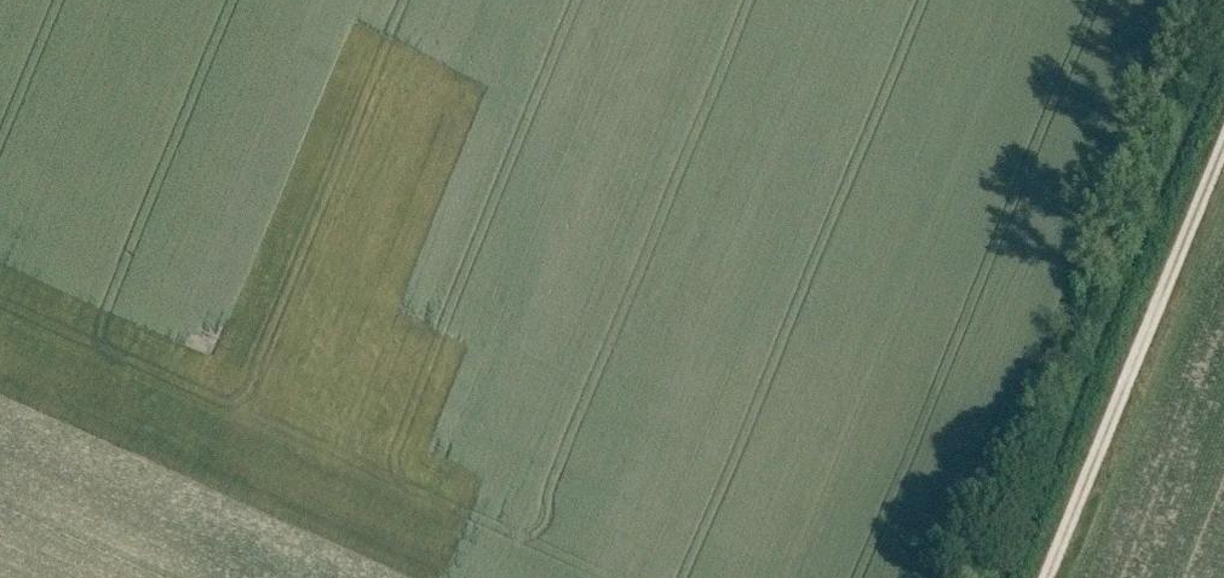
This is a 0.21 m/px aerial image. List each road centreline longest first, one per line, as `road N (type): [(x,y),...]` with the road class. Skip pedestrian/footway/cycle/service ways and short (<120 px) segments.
road 1 (track): [(1042,577),(1223,133)]

